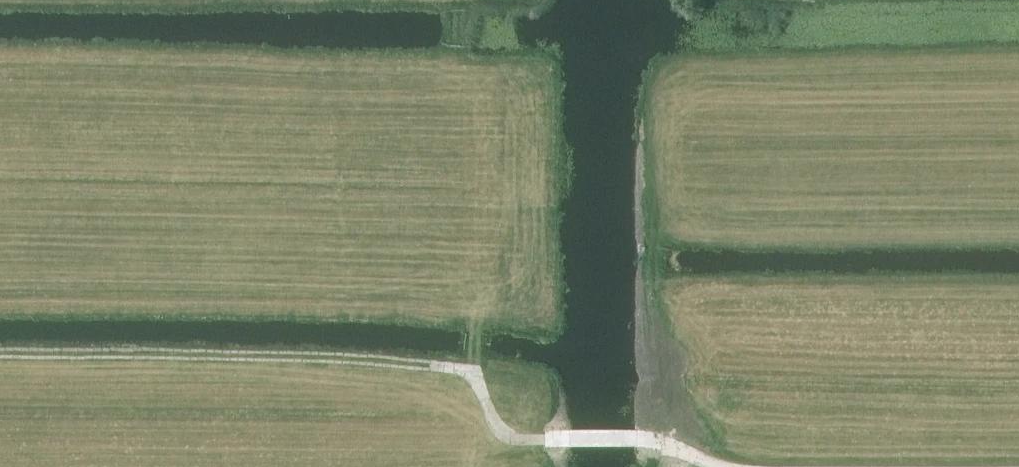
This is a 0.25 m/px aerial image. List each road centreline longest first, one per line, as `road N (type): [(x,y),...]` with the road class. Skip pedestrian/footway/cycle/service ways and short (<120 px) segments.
road 1 (track): [(716,466),(649,440),(513,439),(497,429),(464,371),(337,359),(0,353)]

